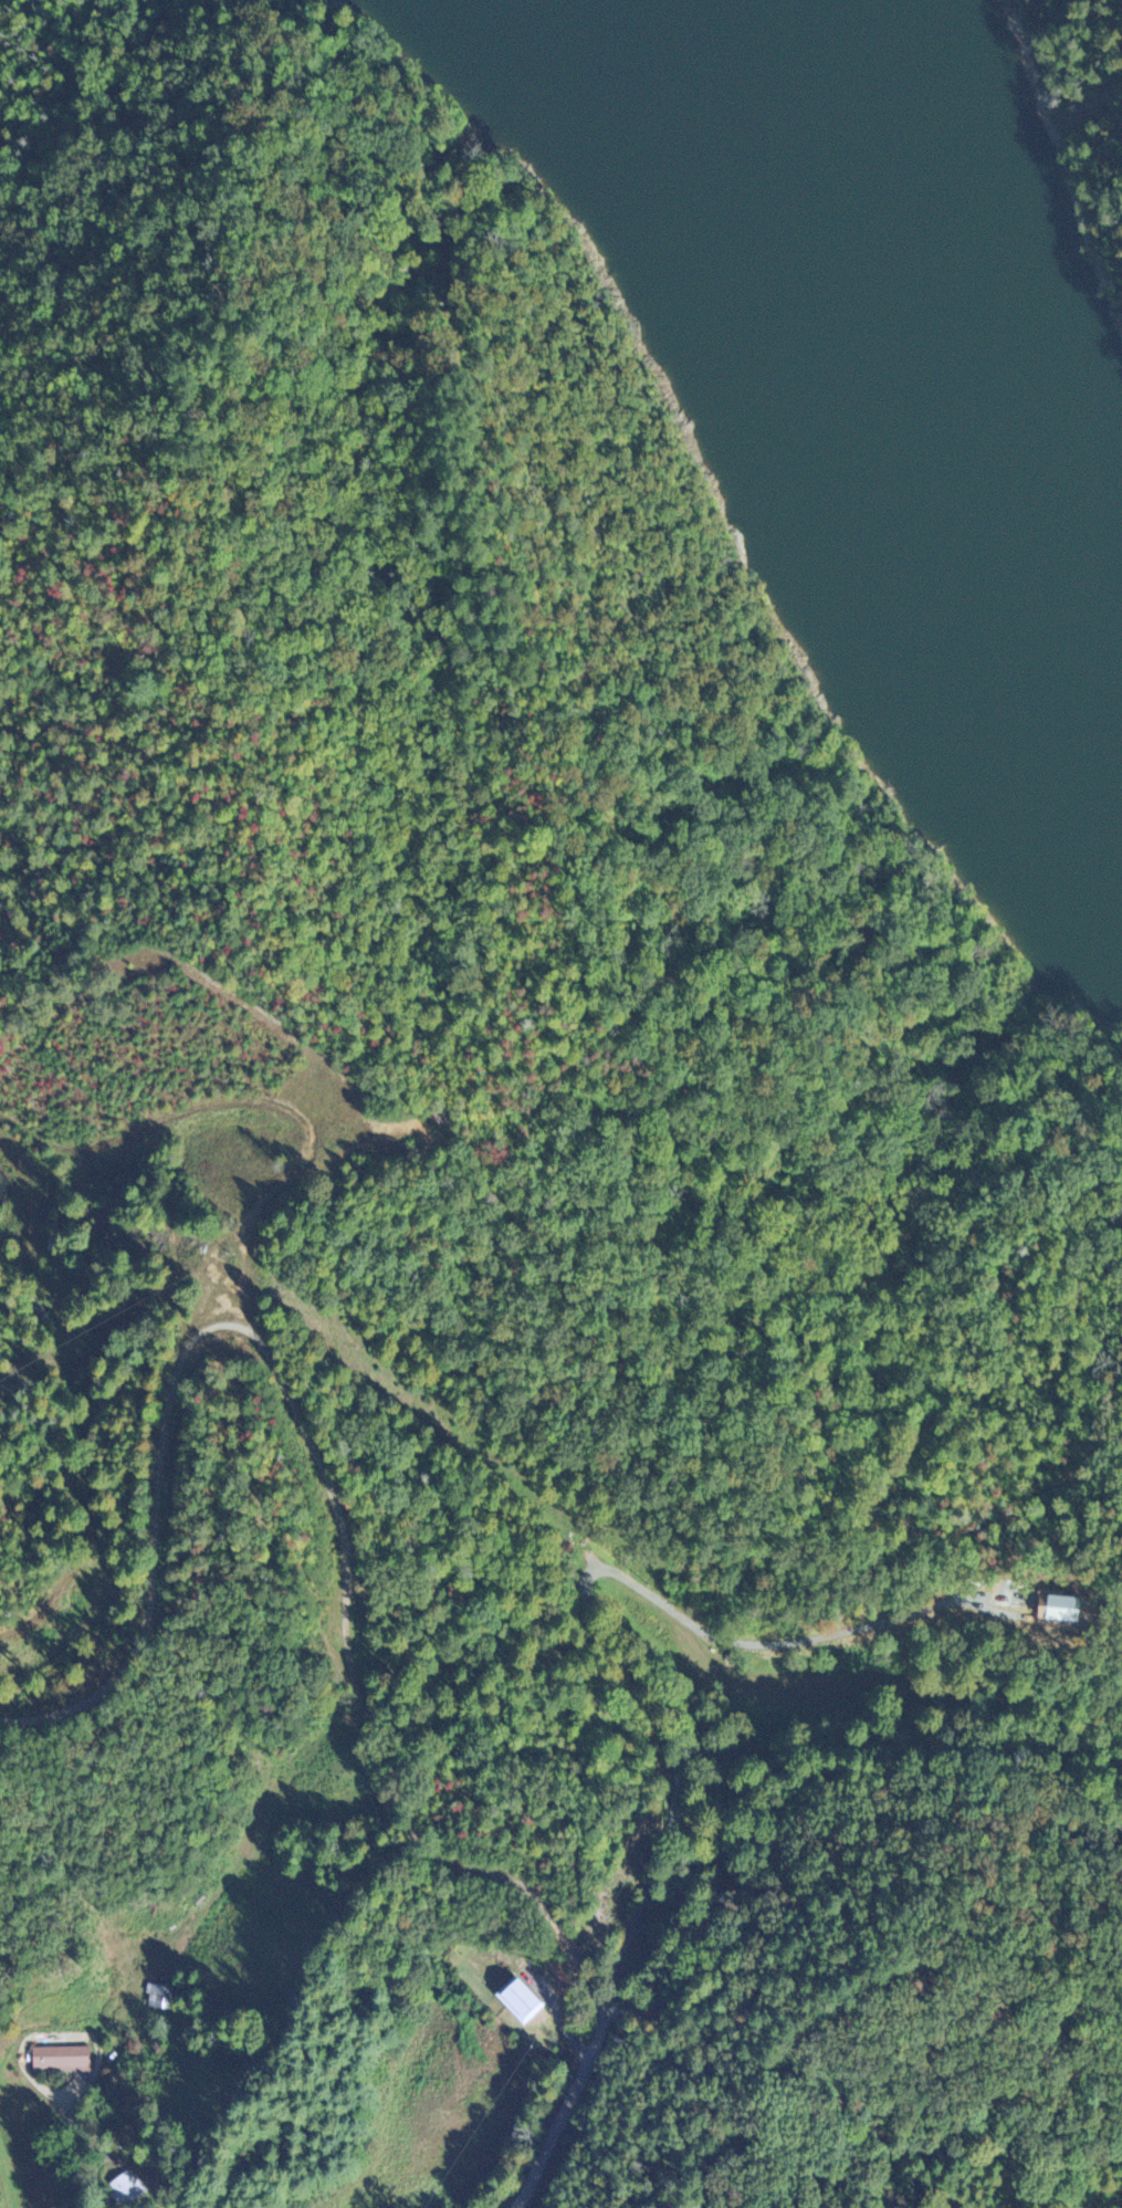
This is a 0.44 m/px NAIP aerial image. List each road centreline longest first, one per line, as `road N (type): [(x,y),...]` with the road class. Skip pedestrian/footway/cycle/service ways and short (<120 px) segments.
road 1 (residential): [(605,2031),(535,1905),(506,1882),(413,1850),(375,1806),(338,1663),(329,1515),(244,1337)]
road 2 (residential): [(500,2207),(563,2172),(605,2031),(663,1894),(728,1819),(686,1743)]
road 3 (residential): [(244,1337),(195,1330),(169,1359),(157,1398),(136,1587),(112,1643),(63,1688),(0,1702)]

